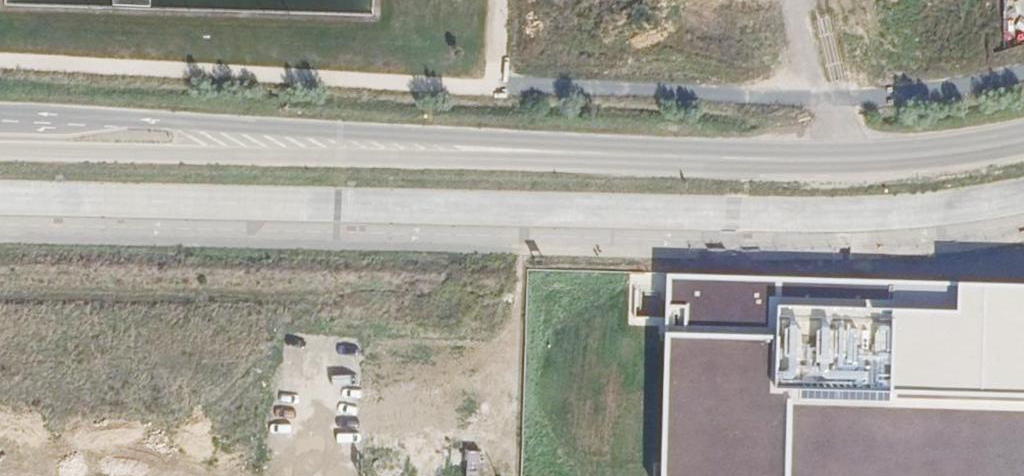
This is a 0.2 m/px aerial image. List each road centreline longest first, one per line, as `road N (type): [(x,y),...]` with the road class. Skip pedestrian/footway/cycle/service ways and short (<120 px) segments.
road 1 (secondary): [(523,152),(340,130),(0,118)]
road 2 (secondary): [(0,149),(523,152)]
road 3 (secondary): [(523,152),(840,156),(1023,134)]
road 4 (track): [(840,156),(817,97),(801,0)]

